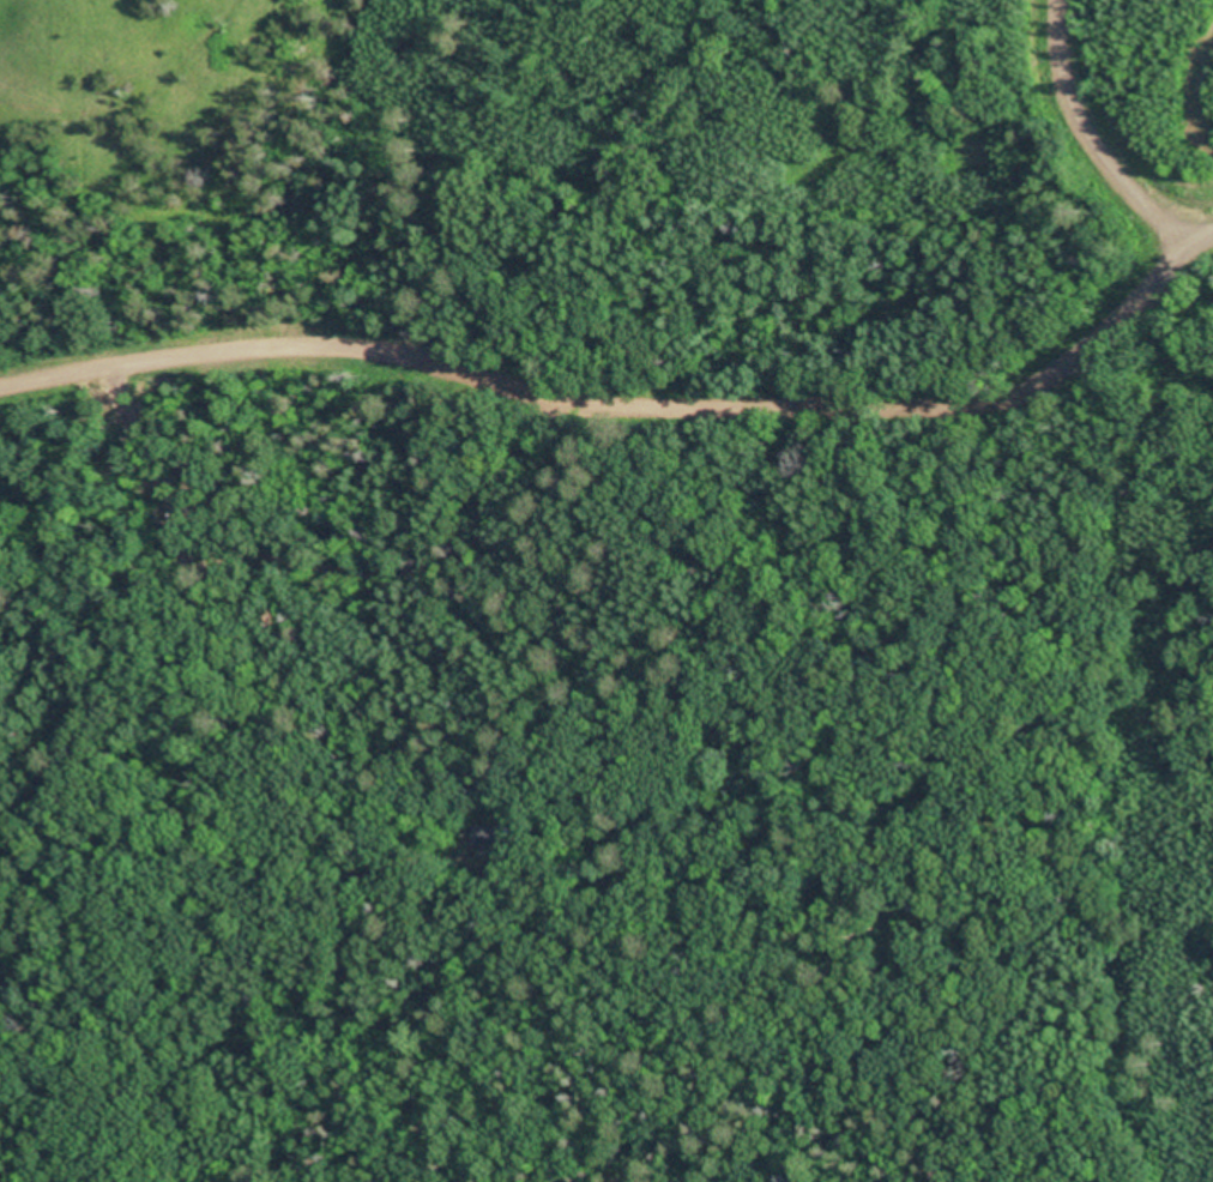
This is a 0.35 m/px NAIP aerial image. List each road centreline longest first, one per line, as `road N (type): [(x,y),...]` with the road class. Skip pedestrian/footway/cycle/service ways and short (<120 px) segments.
road 1 (residential): [(0,390),(297,348),(432,360),(568,406),(953,406),(1040,386),(1078,360),(1173,248),(1212,225)]
road 2 (residential): [(1173,248),(1134,210),(1069,110),(1056,0)]

